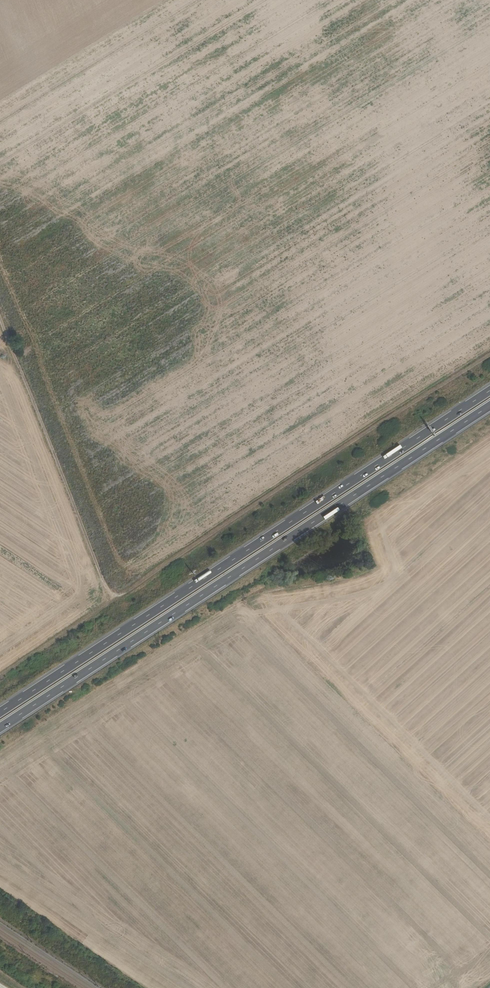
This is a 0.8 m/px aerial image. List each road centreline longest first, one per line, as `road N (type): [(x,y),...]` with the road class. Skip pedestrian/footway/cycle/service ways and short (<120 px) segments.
road 1 (track): [(0,320),(104,584),(121,593),(489,357)]
road 2 (trunk): [(0,727),(489,404)]
road 3 (trunk): [(489,388),(0,711)]

